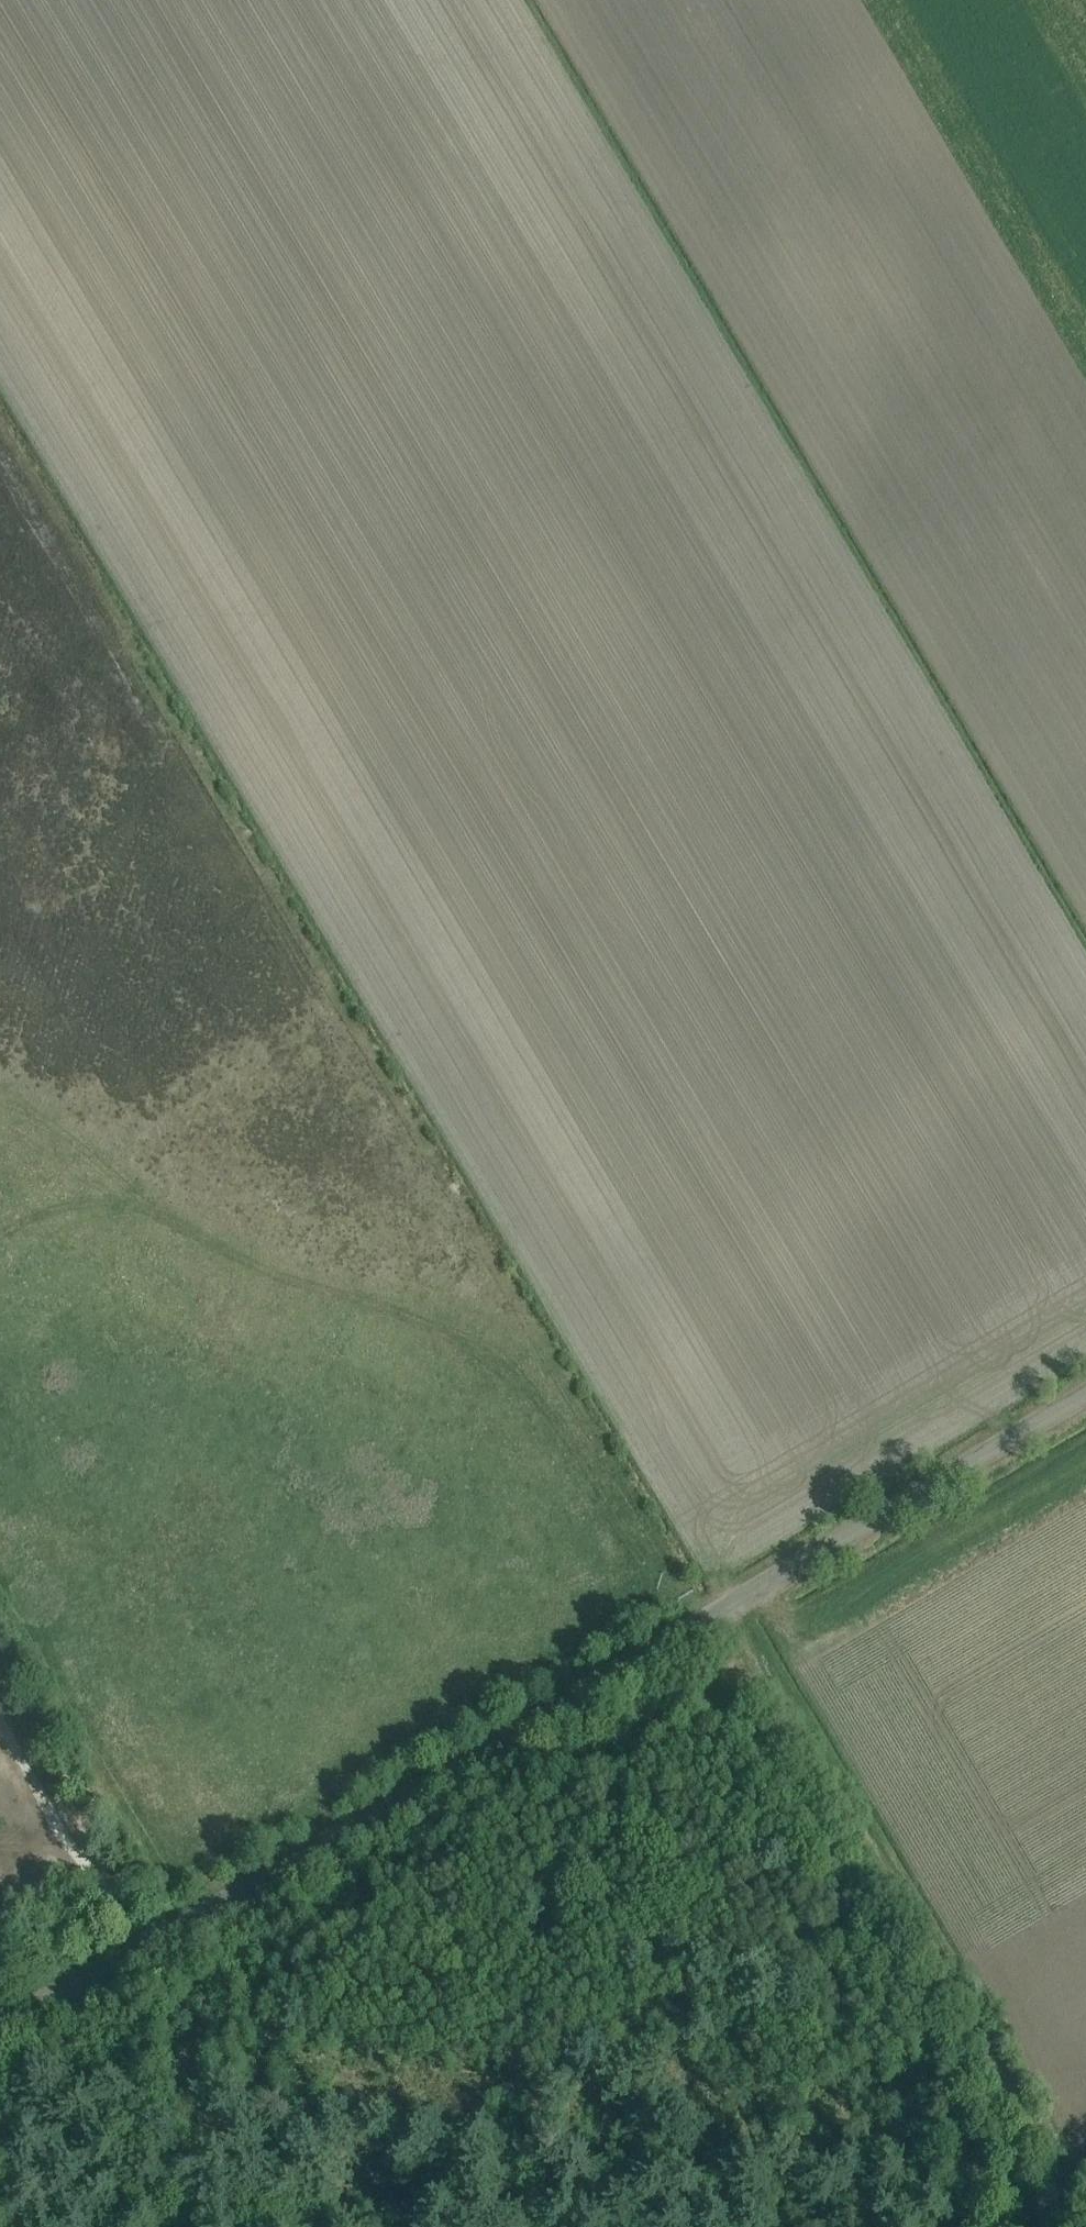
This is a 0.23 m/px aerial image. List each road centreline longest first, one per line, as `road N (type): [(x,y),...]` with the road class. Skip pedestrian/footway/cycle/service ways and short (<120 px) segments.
road 1 (unclassified): [(0,2023),(1085,1397)]
road 2 (track): [(1085,2211),(730,1608)]

